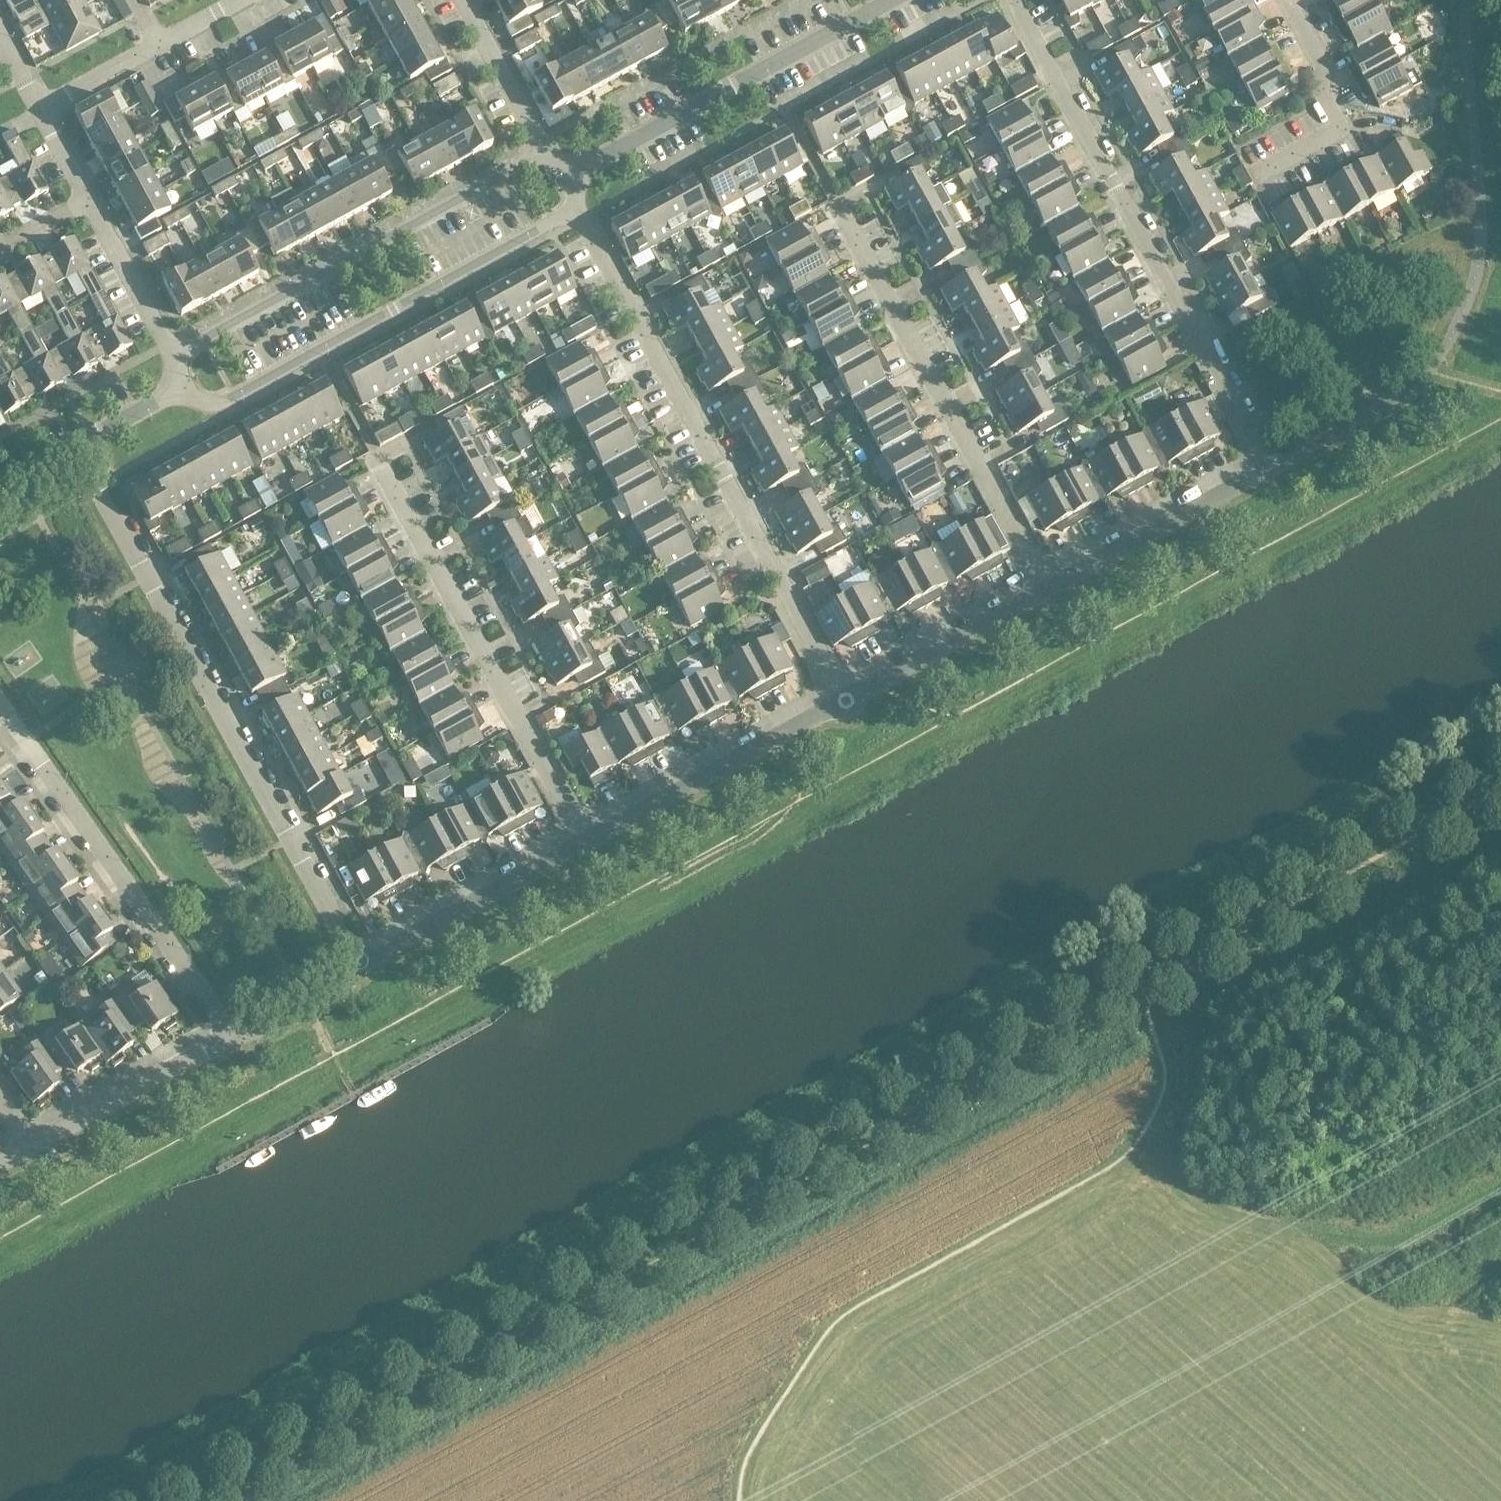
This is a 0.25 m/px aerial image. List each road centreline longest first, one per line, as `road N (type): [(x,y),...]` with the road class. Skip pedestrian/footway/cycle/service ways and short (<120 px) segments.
road 1 (residential): [(583,843),(360,969),(79,449)]
road 2 (residential): [(32,1143),(231,1034),(0,702)]
road 3 (residential): [(843,710),(584,216)]
road 4 (residential): [(1269,470),(1022,0)]
road 5 (residential): [(1052,589),(839,198)]
road 6 (residential): [(185,388),(207,397),(251,391),(584,216)]
road 7 (residential): [(583,843),(376,452)]
road 8 (residential): [(547,152),(188,348)]
road 9 (residential): [(564,181),(892,0)]
road 10 (residential): [(843,710),(583,843)]
road 11 (residential): [(1269,470),(1052,589)]
road 12 (residential): [(1052,589),(843,710)]
road 13 (residential): [(188,348),(163,333),(90,198)]
road 14 (residential): [(547,152),(463,0)]
road 15 (residential): [(40,107),(153,50)]
road 16 (residential): [(79,449),(185,388)]

